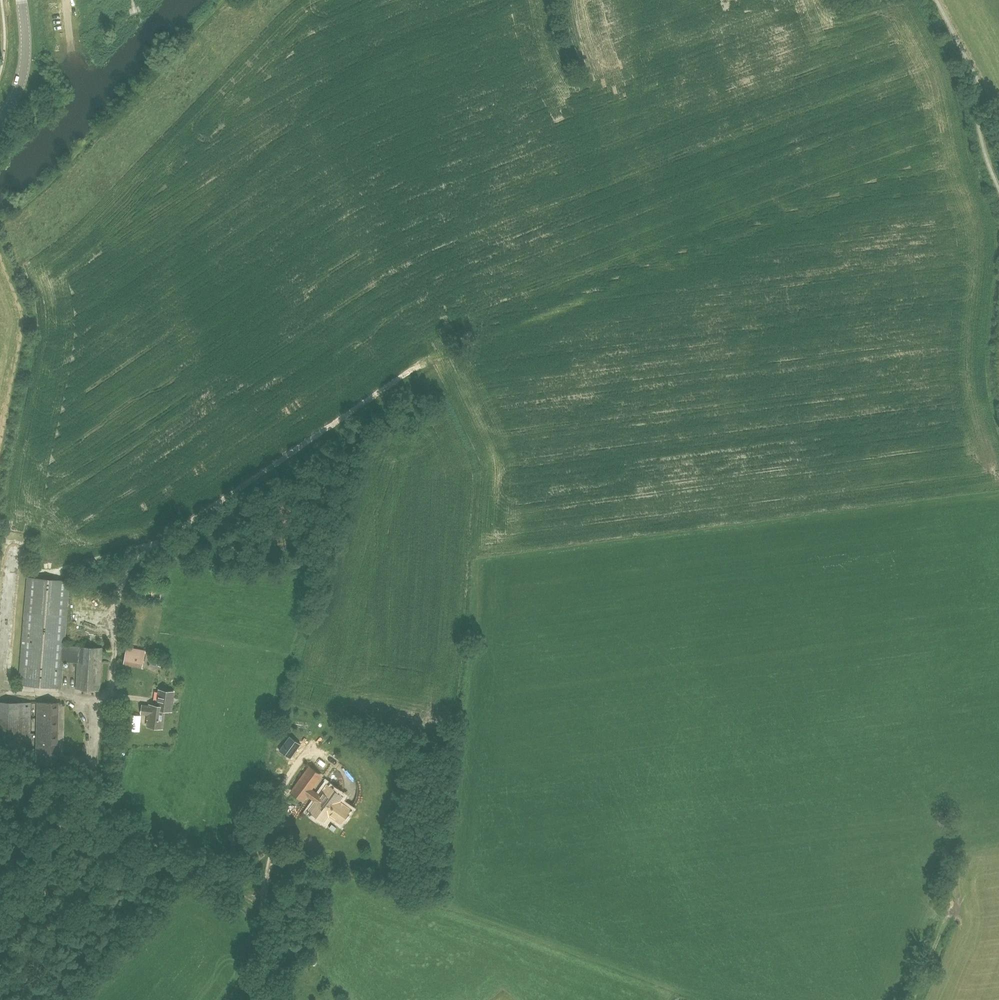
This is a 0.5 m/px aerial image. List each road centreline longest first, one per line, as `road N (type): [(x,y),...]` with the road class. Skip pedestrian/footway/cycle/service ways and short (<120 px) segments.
road 1 (residential): [(0,905),(90,793)]
road 2 (secondary): [(0,119),(25,63),(21,0)]

